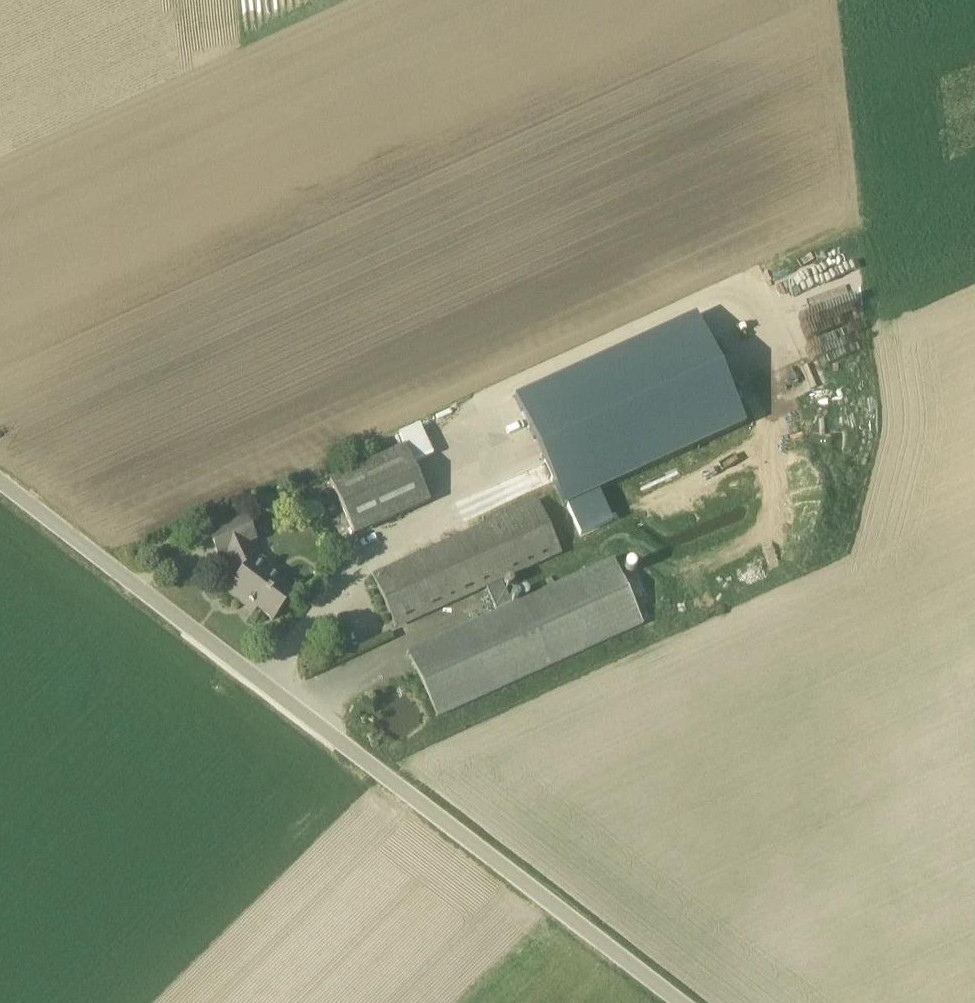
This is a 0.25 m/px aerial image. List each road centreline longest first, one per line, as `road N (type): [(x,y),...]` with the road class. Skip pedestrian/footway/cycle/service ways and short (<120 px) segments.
road 1 (unclassified): [(675,1002),(0,481)]

